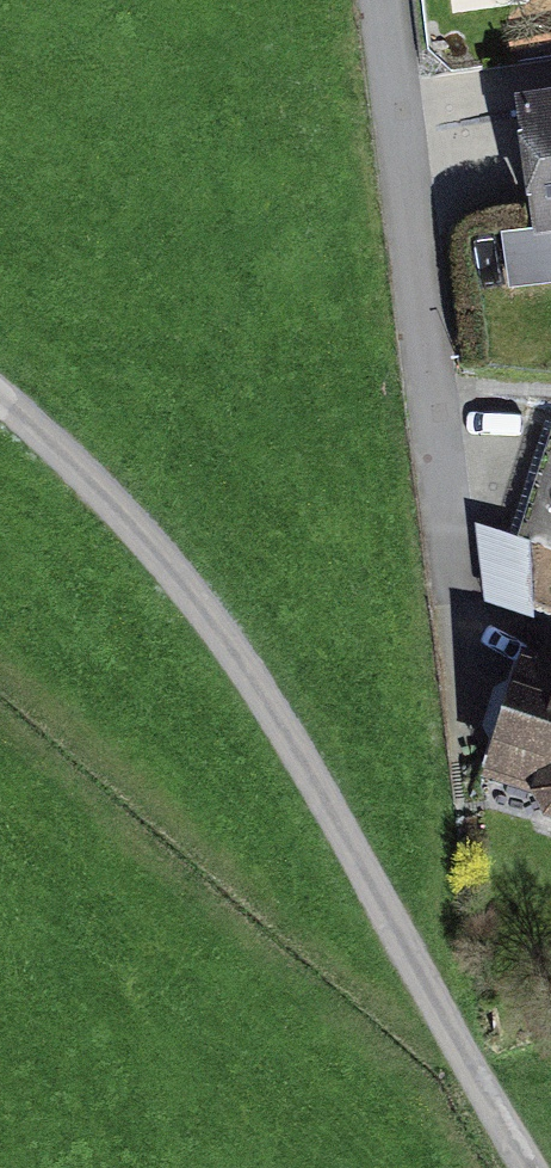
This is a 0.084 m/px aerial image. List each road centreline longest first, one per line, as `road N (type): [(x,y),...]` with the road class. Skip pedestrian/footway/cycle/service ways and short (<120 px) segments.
road 1 (residential): [(531,1167),(458,1063),(301,759),(174,592),(0,403)]
road 2 (residential): [(393,0),(474,743)]

